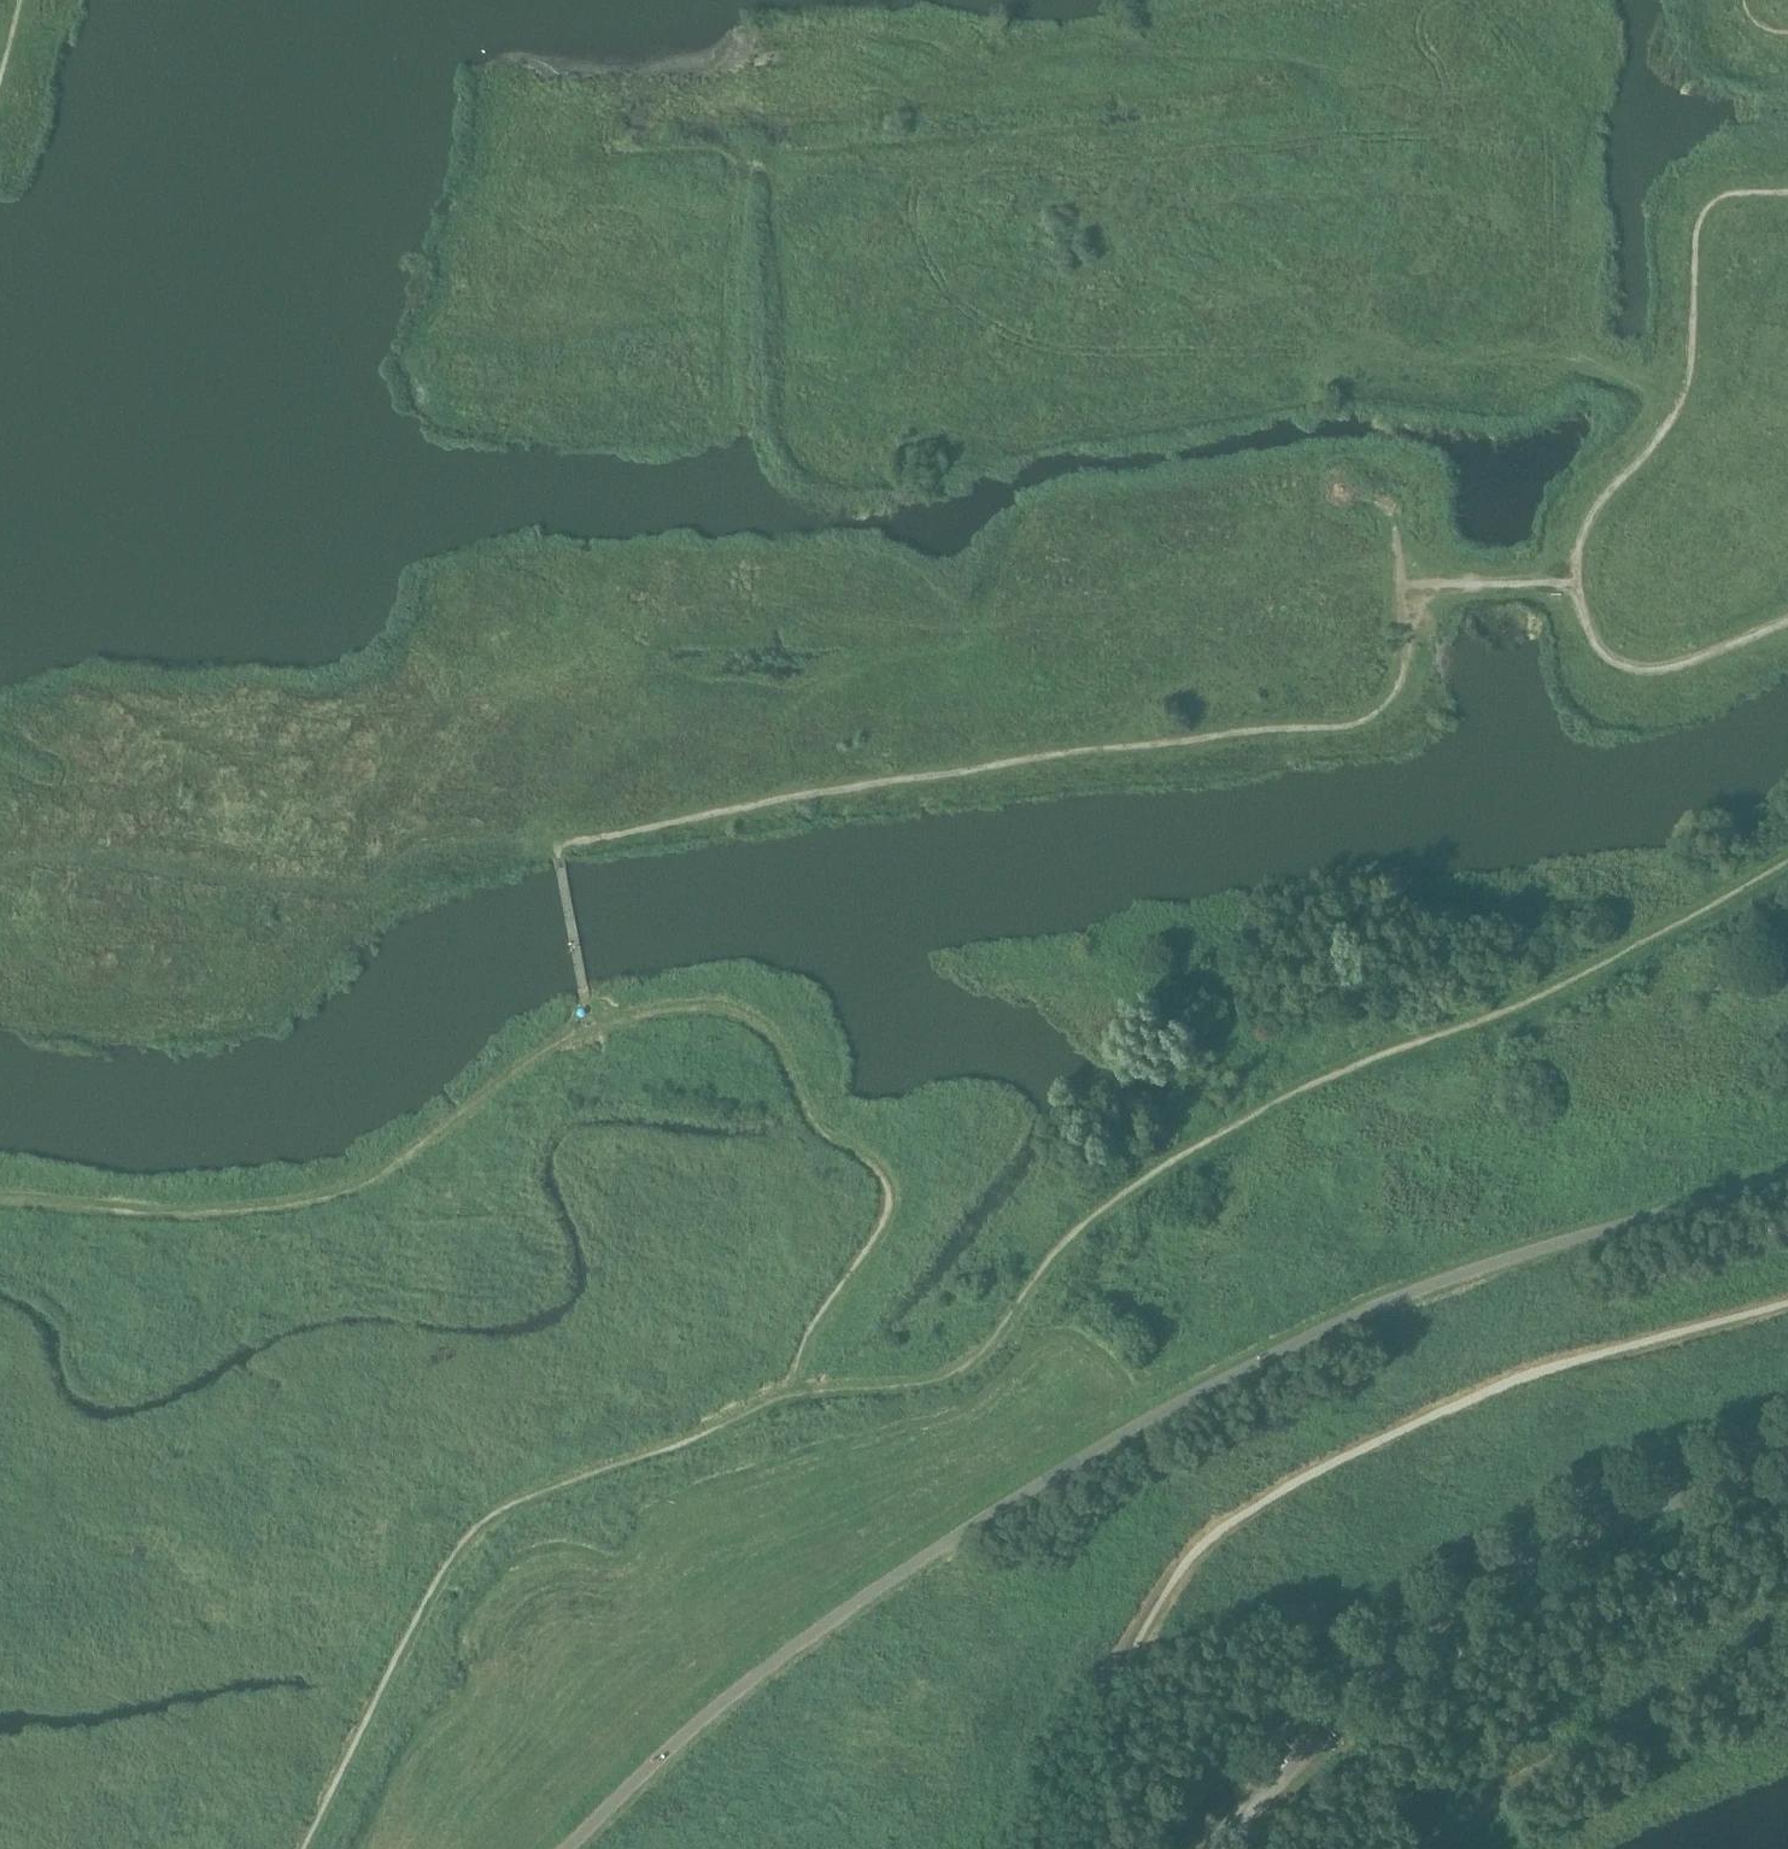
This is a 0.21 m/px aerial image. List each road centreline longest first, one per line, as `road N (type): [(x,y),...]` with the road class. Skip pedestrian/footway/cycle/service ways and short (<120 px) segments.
road 1 (unclassified): [(1311,1735),(1394,1651),(1455,1606),(1538,1558),(1787,1455)]

